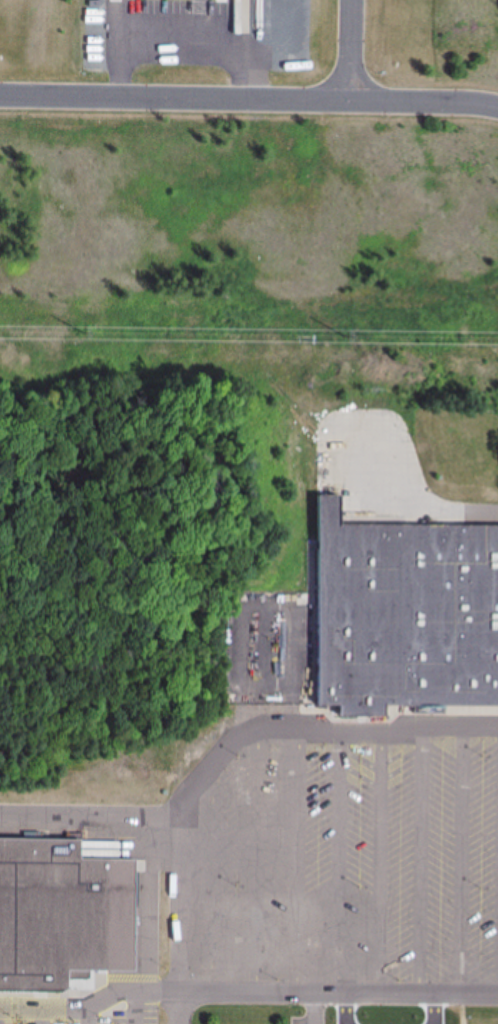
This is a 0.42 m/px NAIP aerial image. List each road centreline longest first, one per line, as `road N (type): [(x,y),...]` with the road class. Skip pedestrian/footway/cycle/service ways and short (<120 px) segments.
road 1 (residential): [(0,90),(497,99)]

